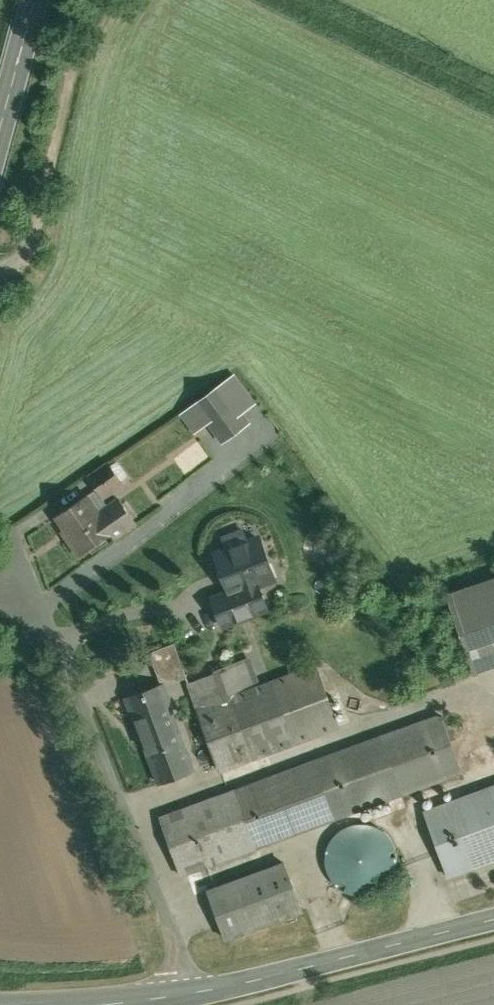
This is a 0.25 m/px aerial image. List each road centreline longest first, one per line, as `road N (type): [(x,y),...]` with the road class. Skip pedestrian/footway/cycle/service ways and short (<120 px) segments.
road 1 (tertiary): [(493,912),(205,990),(103,1004)]
road 2 (track): [(0,268),(27,248),(41,214),(76,70)]
road 3 (secondary): [(33,0),(0,121)]

